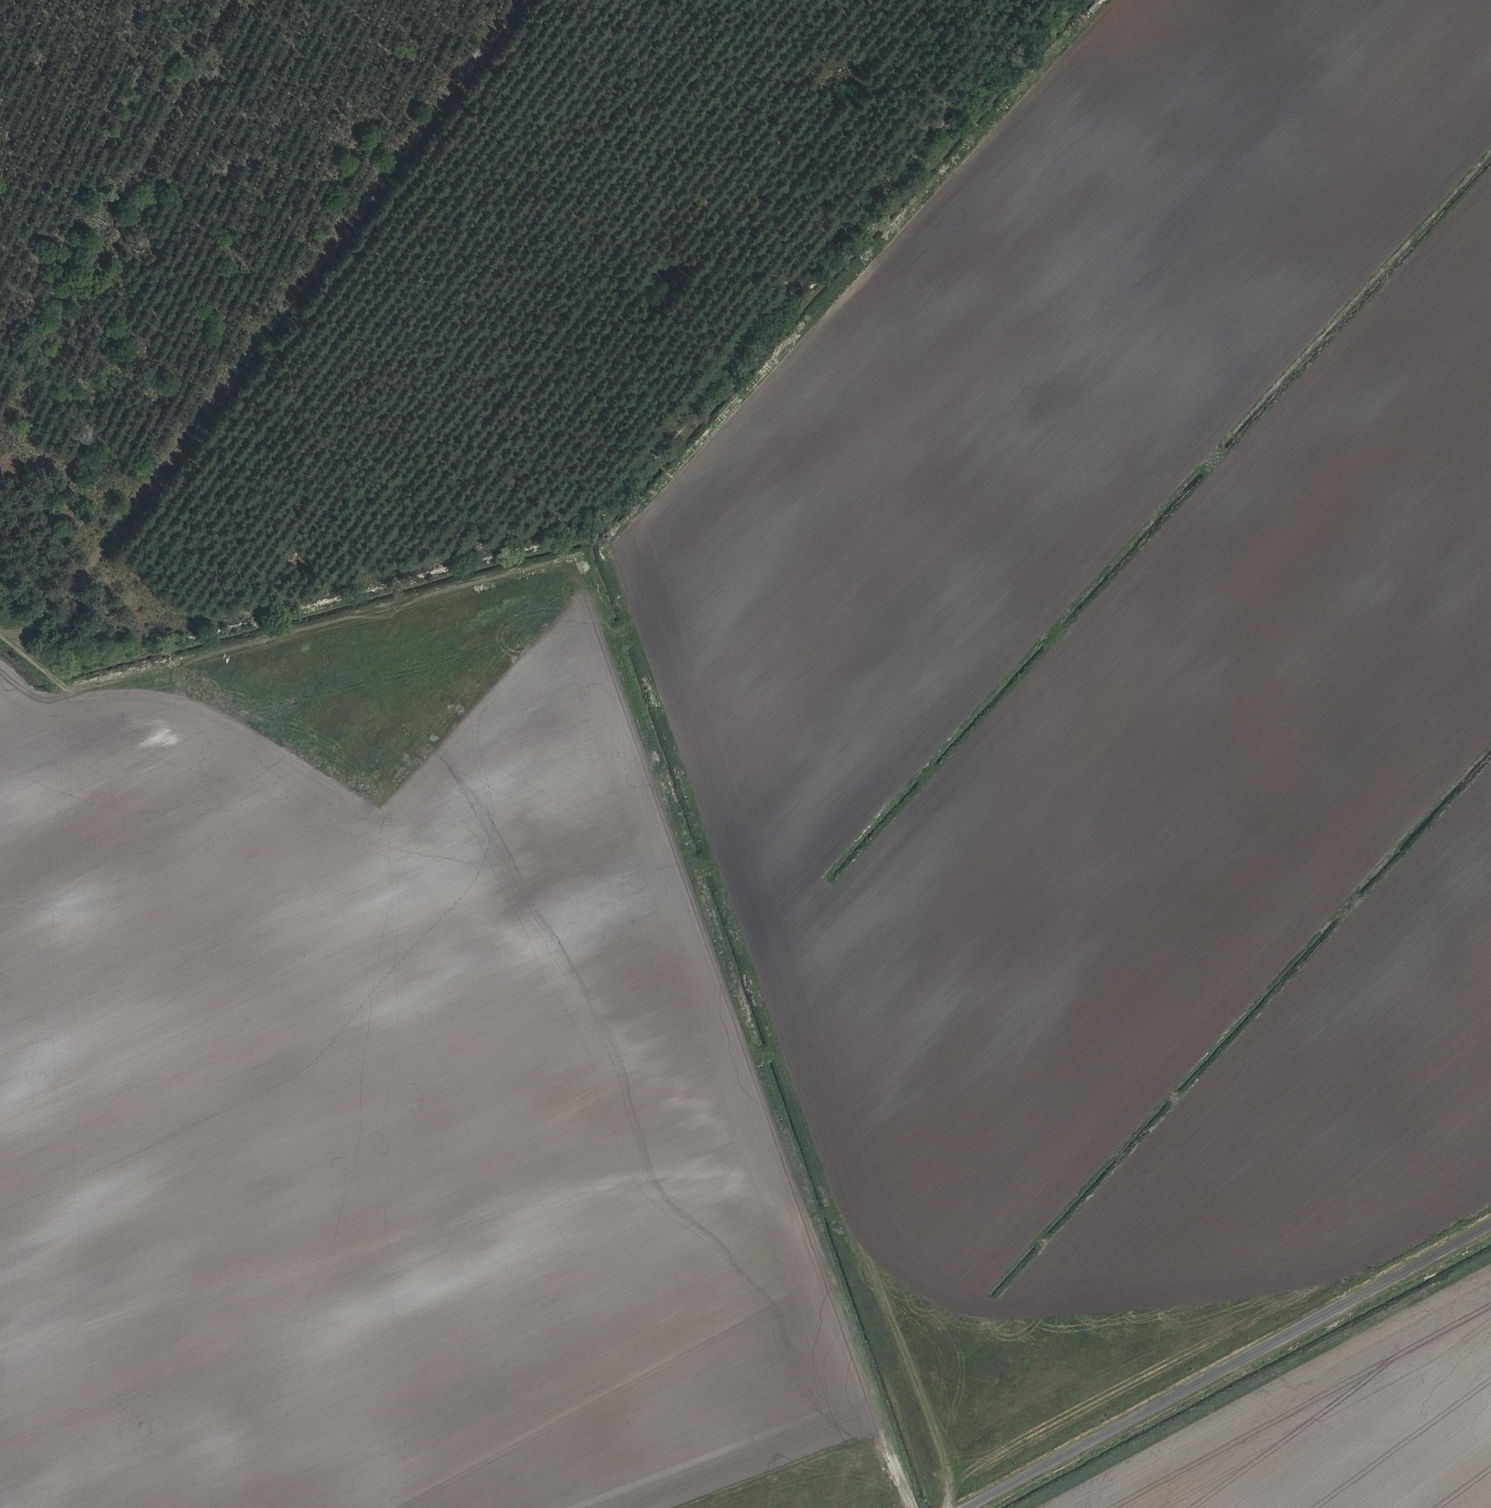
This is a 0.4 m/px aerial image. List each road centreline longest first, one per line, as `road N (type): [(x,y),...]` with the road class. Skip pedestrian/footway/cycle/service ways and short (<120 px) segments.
road 1 (track): [(529,0),(349,241),(82,575),(22,635)]
road 2 (unclassified): [(967,1507),(1490,1226)]

